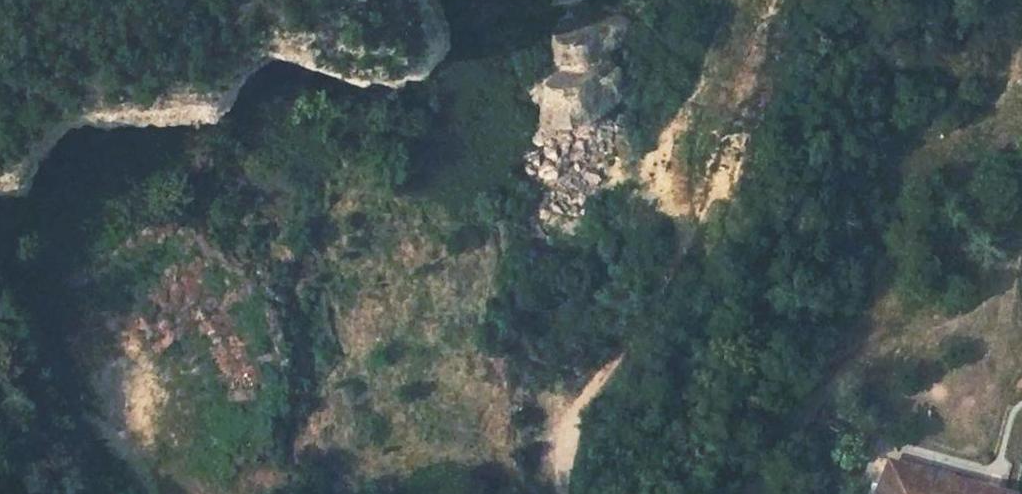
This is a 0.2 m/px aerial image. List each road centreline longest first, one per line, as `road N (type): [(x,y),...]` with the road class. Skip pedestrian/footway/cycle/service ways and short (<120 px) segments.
road 1 (track): [(558,493),(571,417),(680,251),(741,115),(781,0)]
road 2 (track): [(751,493),(798,402),(863,340),(944,313),(997,283),(1021,236)]

